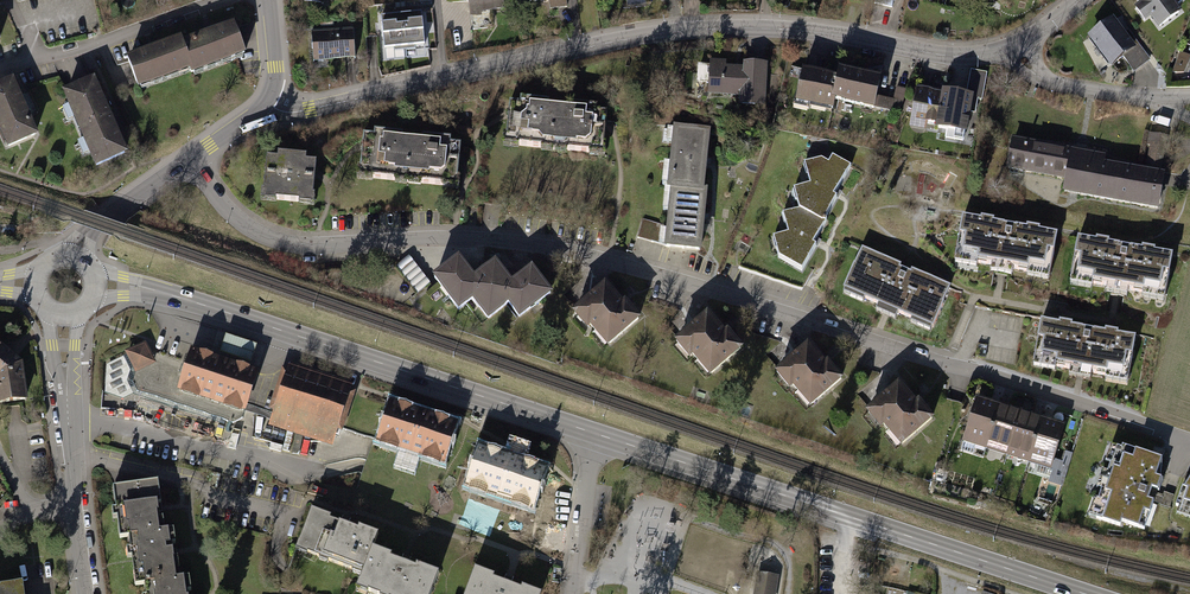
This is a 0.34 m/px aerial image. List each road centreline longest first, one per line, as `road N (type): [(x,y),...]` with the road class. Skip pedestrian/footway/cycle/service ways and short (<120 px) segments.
road 1 (residential): [(1156,421),(555,248),(447,238),(291,243),(260,234),(230,213),(189,161)]
road 2 (secondary): [(598,433),(150,290),(95,286)]
road 3 (secondary): [(1088,593),(598,433)]
road 4 (residential): [(265,104),(310,109),(643,36),(763,28)]
road 5 (residential): [(763,28),(962,57),(1011,49)]
road 6 (residential): [(226,0),(77,53),(0,69)]
road 7 (residential): [(75,503),(64,315)]
road 8 (track): [(1013,593),(845,539)]
road 9 (residential): [(573,593),(598,433)]
road 10 (residential): [(1011,49),(1044,74),(1161,101)]
road 11 (residential): [(74,257),(82,236),(189,161)]

